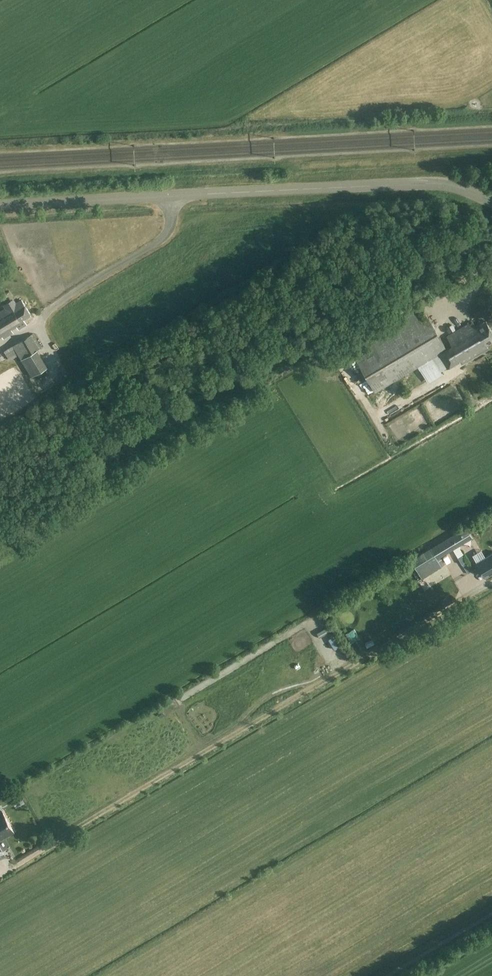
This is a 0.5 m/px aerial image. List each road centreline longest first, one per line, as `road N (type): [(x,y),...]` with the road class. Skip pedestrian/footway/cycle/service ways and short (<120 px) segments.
road 1 (tertiary): [(0,205),(430,182),(491,200)]

